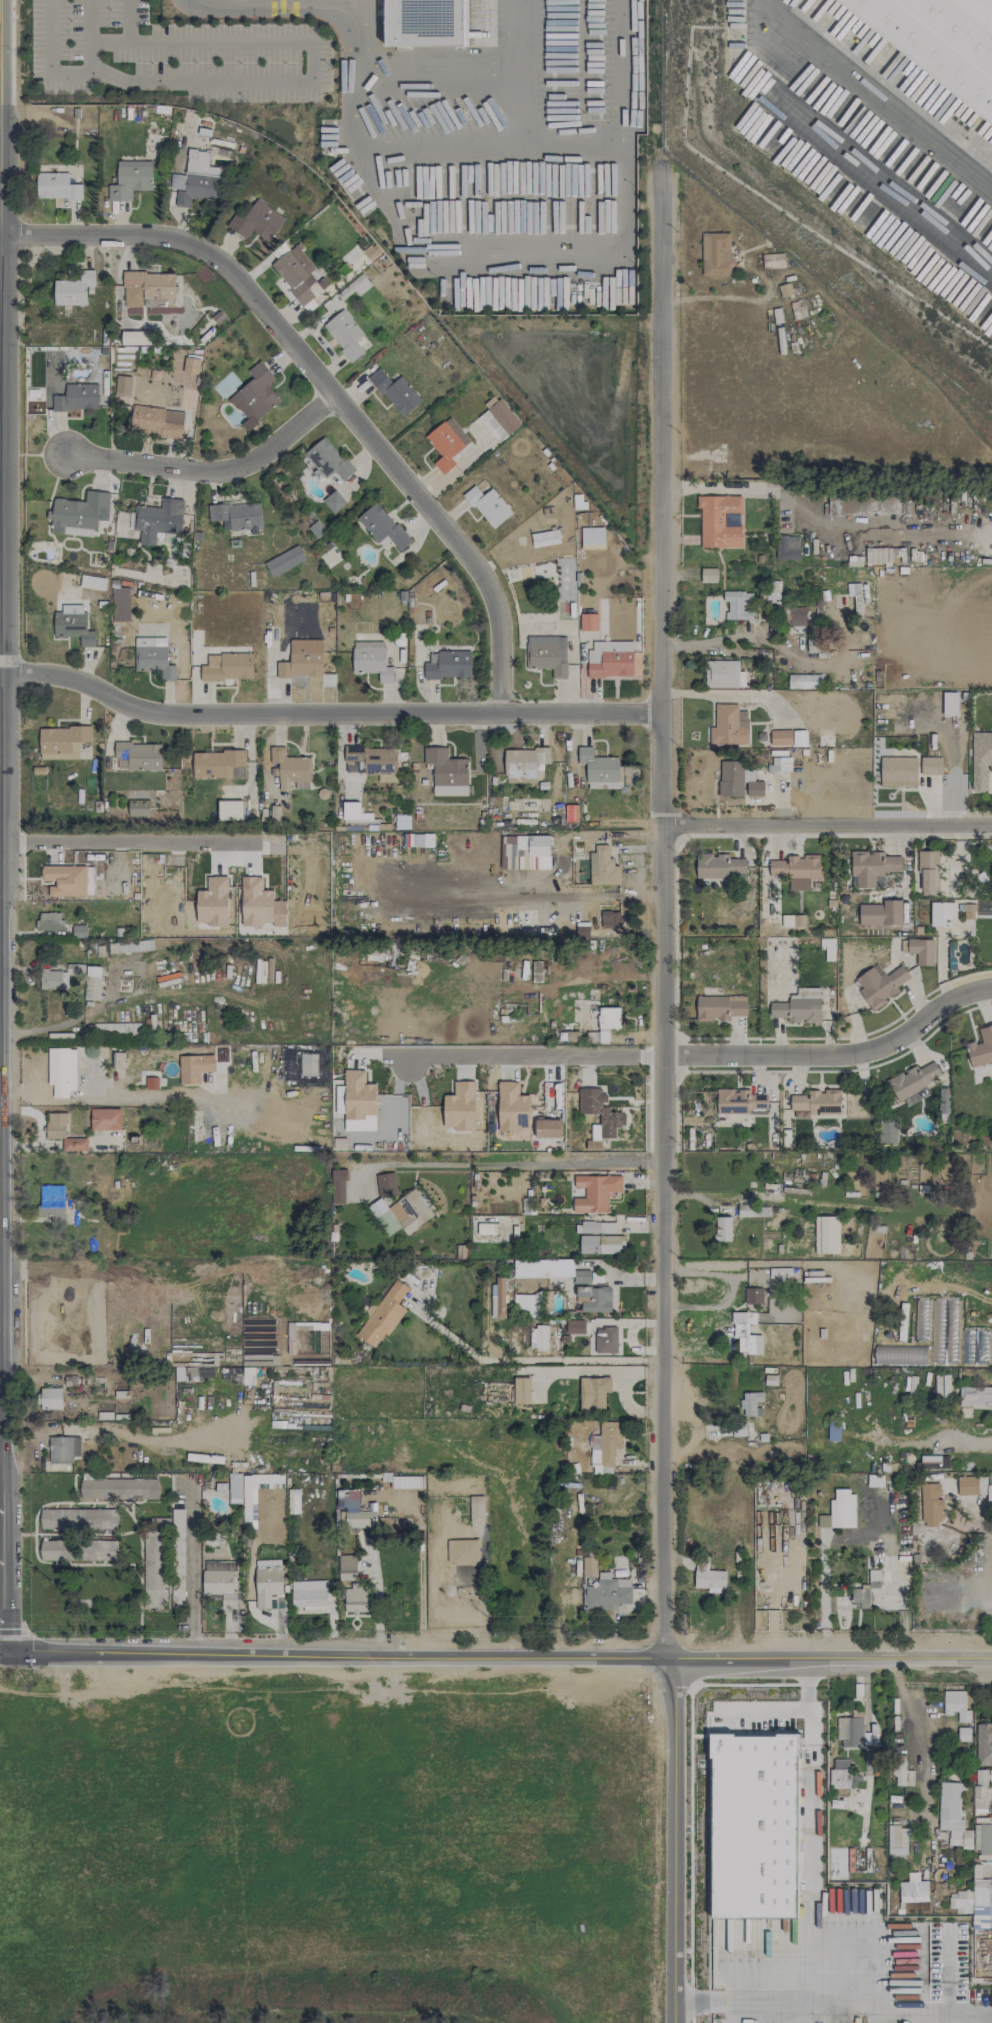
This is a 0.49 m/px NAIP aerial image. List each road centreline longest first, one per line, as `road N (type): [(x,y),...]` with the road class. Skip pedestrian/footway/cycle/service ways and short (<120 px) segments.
road 1 (tertiary): [(660,161),(667,1660)]
road 2 (tertiary): [(0,101),(0,1362)]
road 3 (tertiary): [(1,1653),(991,1658)]
road 4 (residential): [(5,237),(141,216),(200,235),(332,397),(516,558),(538,617),(521,721)]
road 5 (residential): [(660,713),(155,724),(76,680),(6,672)]
road 6 (tertiary): [(667,1660),(675,2022)]
road 7 (residential): [(661,1059),(848,1056),(959,994),(991,989)]
road 8 (residential): [(660,826),(991,820)]
road 9 (residential): [(661,1059),(368,1057)]
road 10 (residential): [(332,397),(255,460),(217,472),(69,456)]
road 11 (residential): [(662,1162),(382,1164)]
road 12 (tertiary): [(0,1477),(1,1653)]

